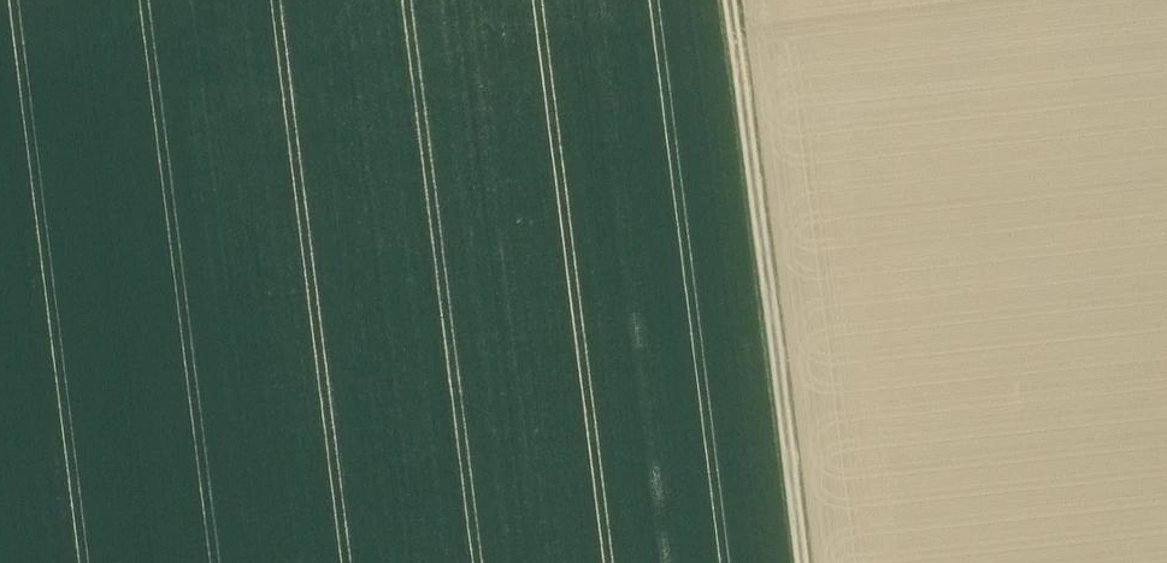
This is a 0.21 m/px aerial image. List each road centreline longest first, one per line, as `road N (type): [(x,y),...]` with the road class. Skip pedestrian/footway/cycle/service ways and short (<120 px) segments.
road 1 (track): [(801,562),(731,0)]

